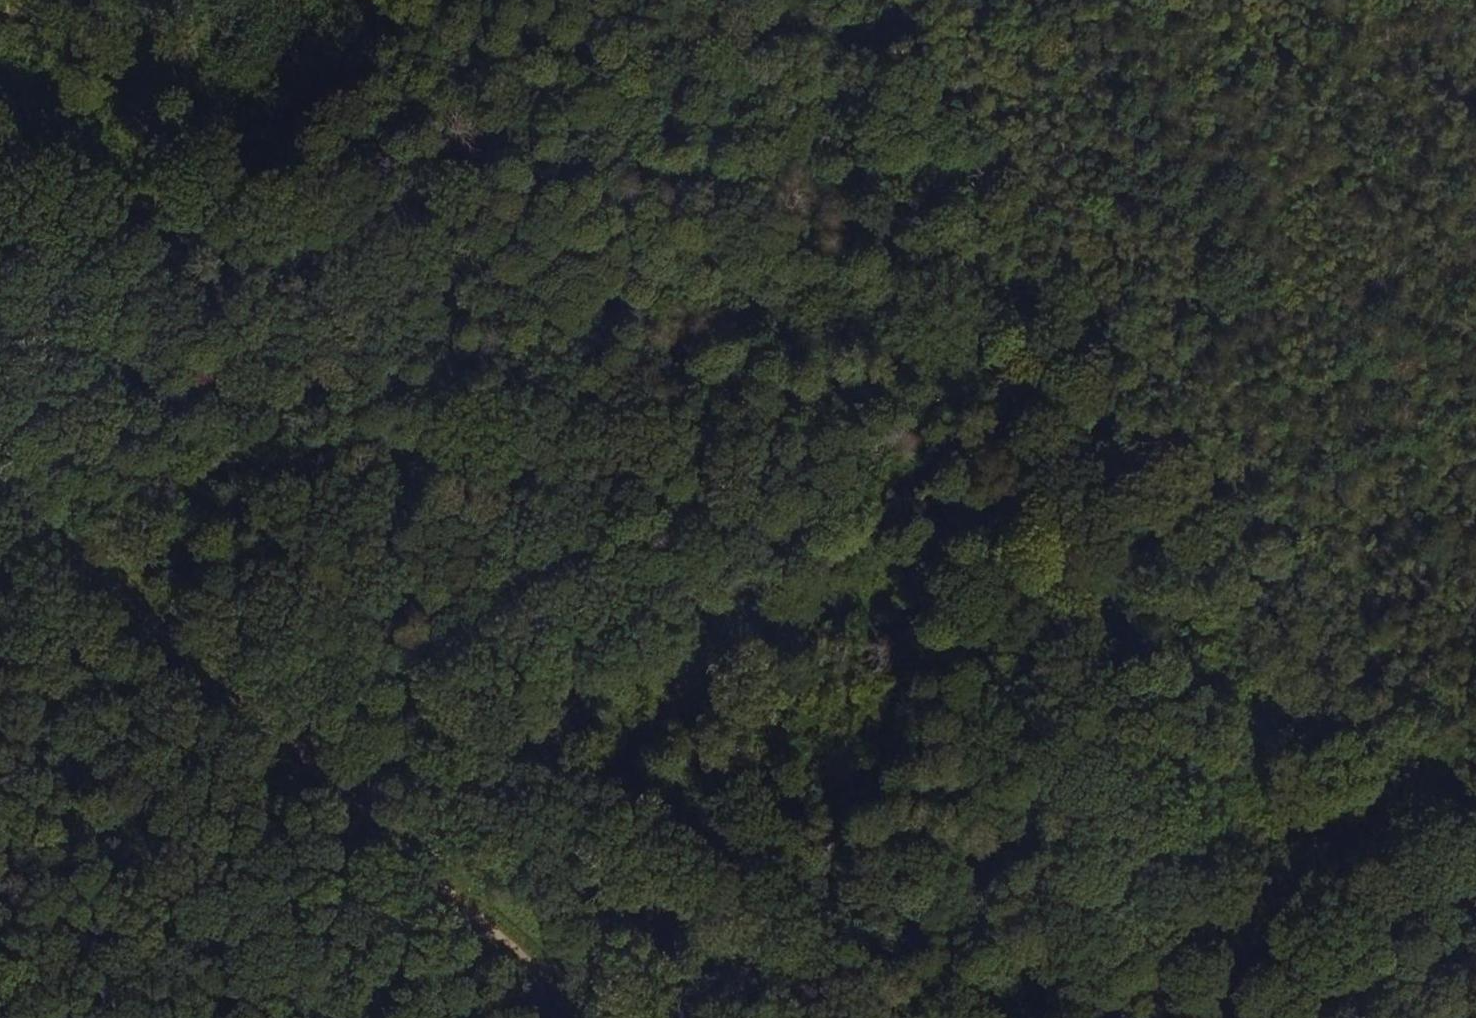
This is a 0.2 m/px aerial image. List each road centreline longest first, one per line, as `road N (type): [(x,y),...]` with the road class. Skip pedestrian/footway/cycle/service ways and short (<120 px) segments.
road 1 (track): [(607,1017),(257,700),(10,492),(0,493)]

